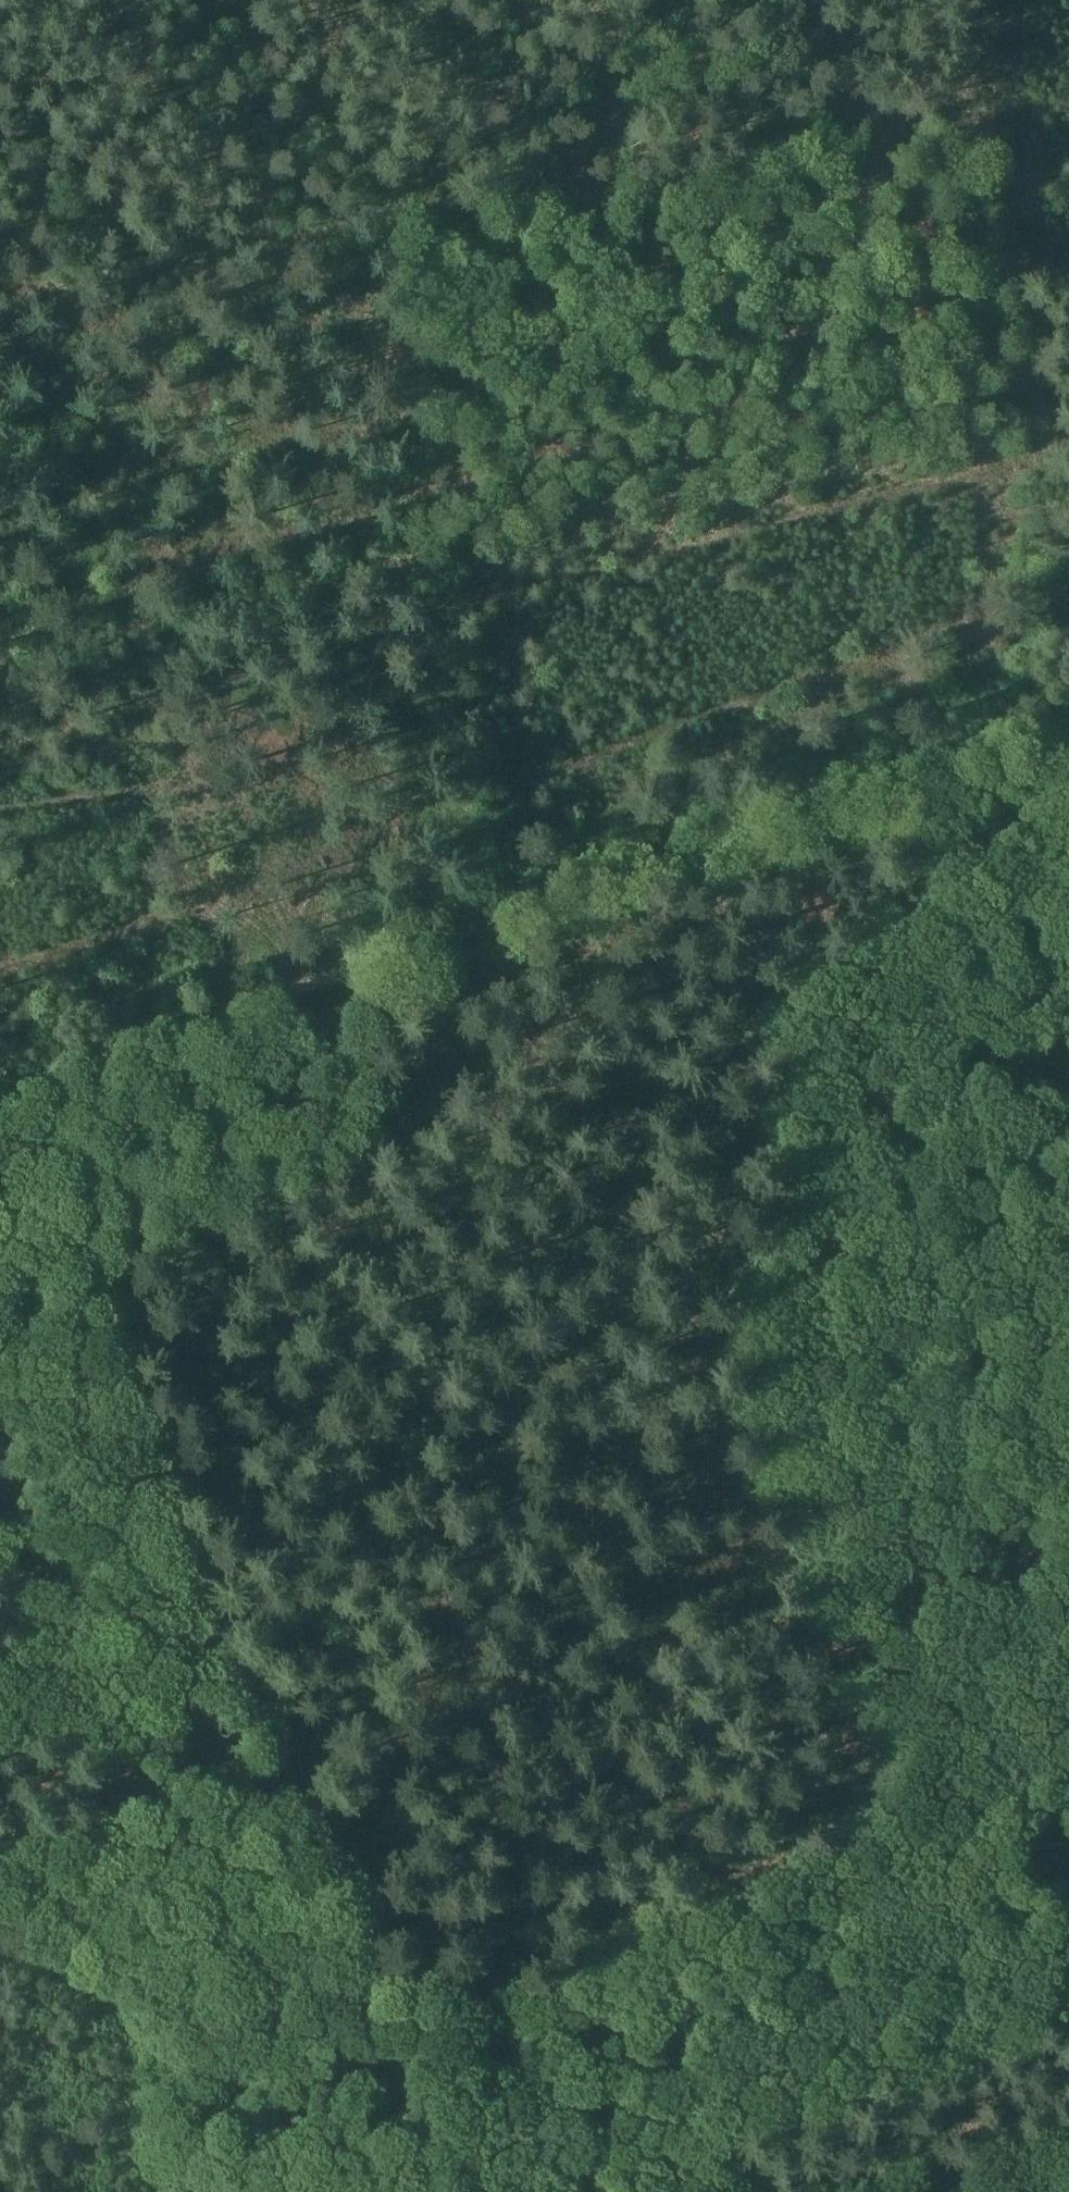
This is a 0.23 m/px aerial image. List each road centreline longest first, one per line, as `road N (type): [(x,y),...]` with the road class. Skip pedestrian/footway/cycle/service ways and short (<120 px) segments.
road 1 (track): [(0,1092),(1068,711)]
road 2 (track): [(1068,707),(969,0)]

